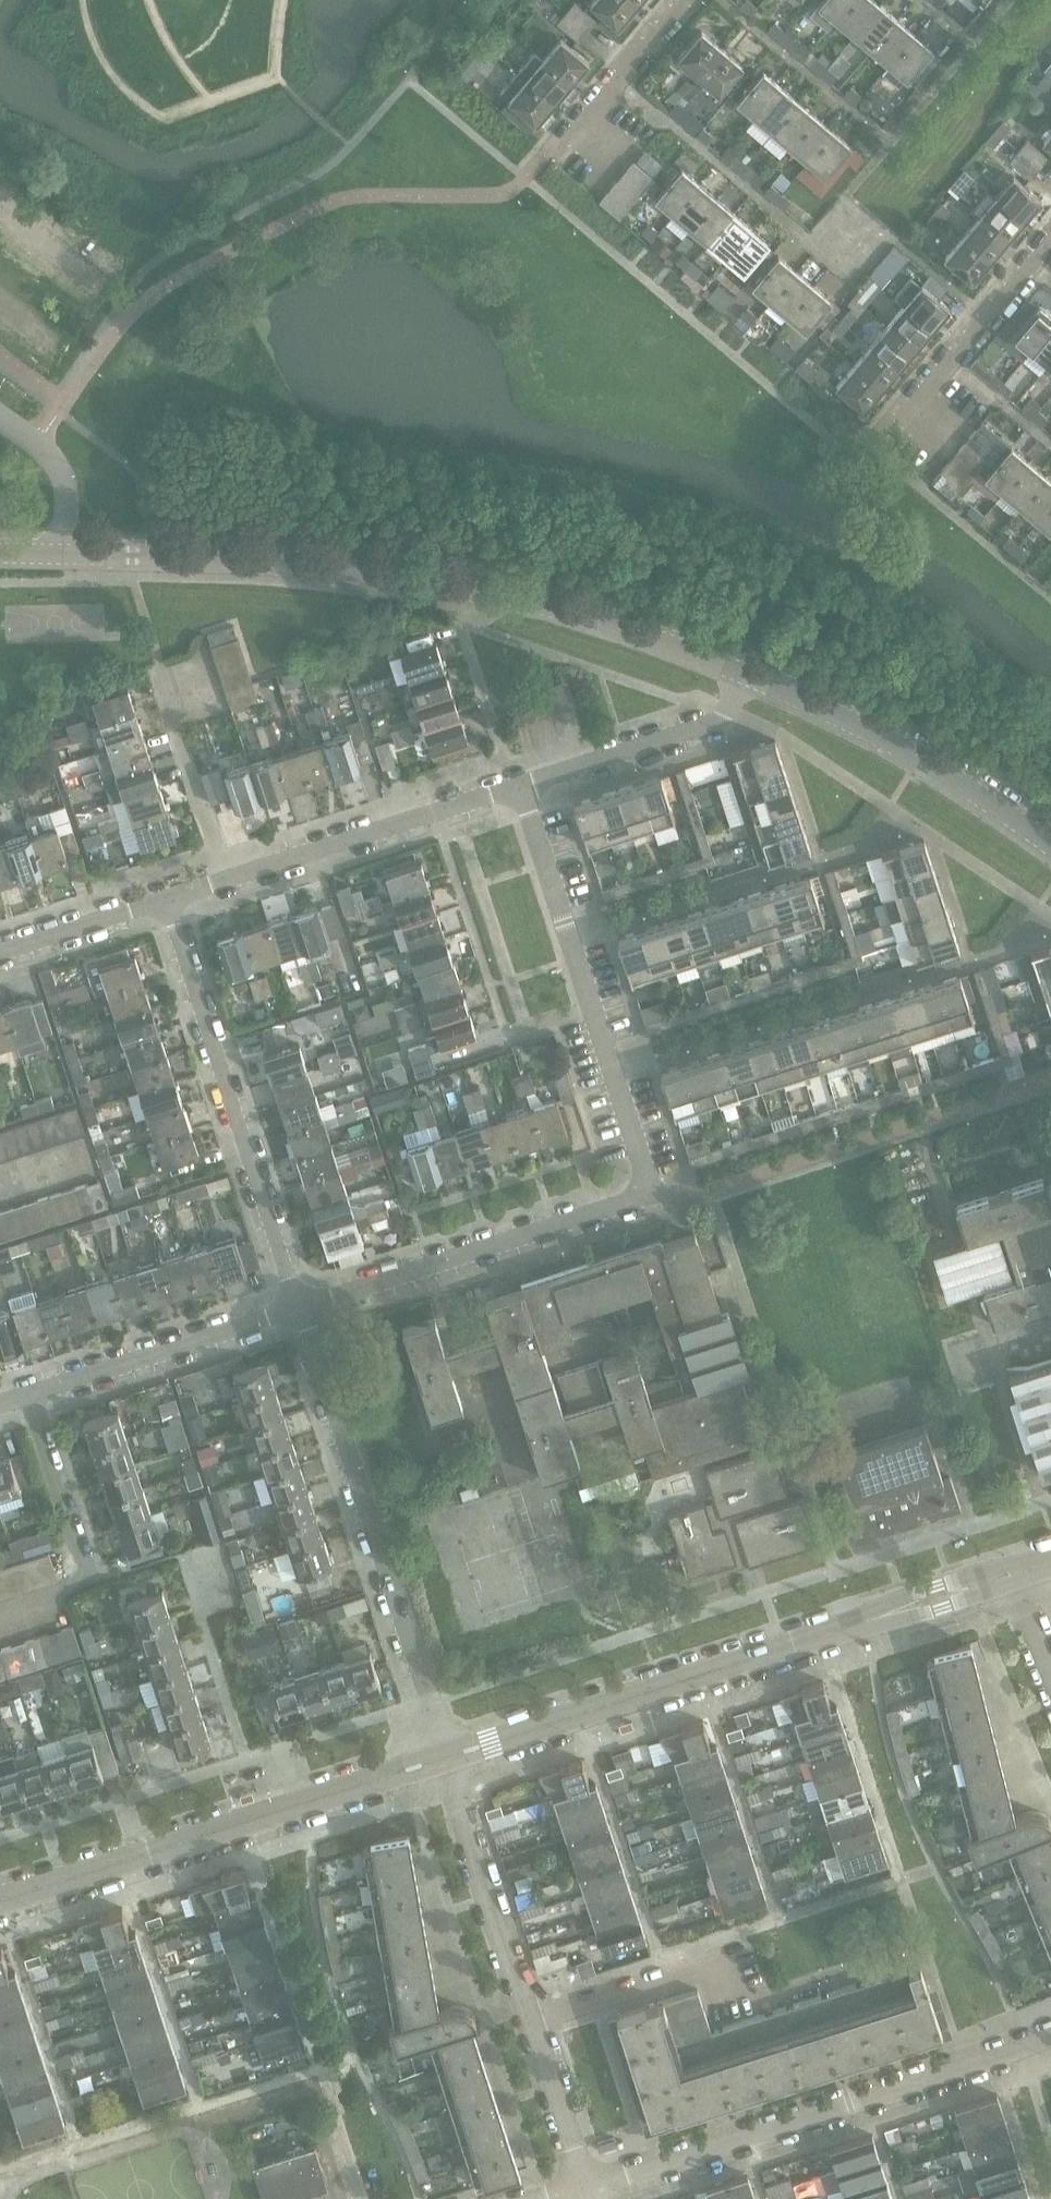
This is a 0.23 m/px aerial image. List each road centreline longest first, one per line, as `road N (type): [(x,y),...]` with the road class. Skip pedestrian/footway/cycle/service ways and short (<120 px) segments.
road 1 (residential): [(297,1309),(653,1195),(521,788)]
road 2 (unclassified): [(747,672),(593,615),(452,580),(336,563),(0,552)]
road 3 (residential): [(448,1757),(1008,1575)]
road 4 (residential): [(583,2189),(1050,2036)]
road 5 (residential): [(448,1757),(297,1309)]
road 6 (residential): [(0,1902),(448,1757)]
road 7 (residential): [(583,2189),(448,1757)]
road 8 (residential): [(168,902),(297,1309)]
road 9 (residential): [(1050,844),(919,757),(747,672)]
road 10 (residential): [(224,883),(521,788)]
road 11 (residential): [(28,1396),(297,1309)]
road 12 (residential): [(521,788),(717,723),(747,672)]
road 13 (residential): [(929,430),(931,385),(1050,239)]
road 14 (residential): [(224,883),(153,669)]
road 15 (residential): [(86,1581),(28,1396)]
road 16 (residential): [(595,156),(593,109),(683,0)]
road 17 (residential): [(0,954),(168,902)]

